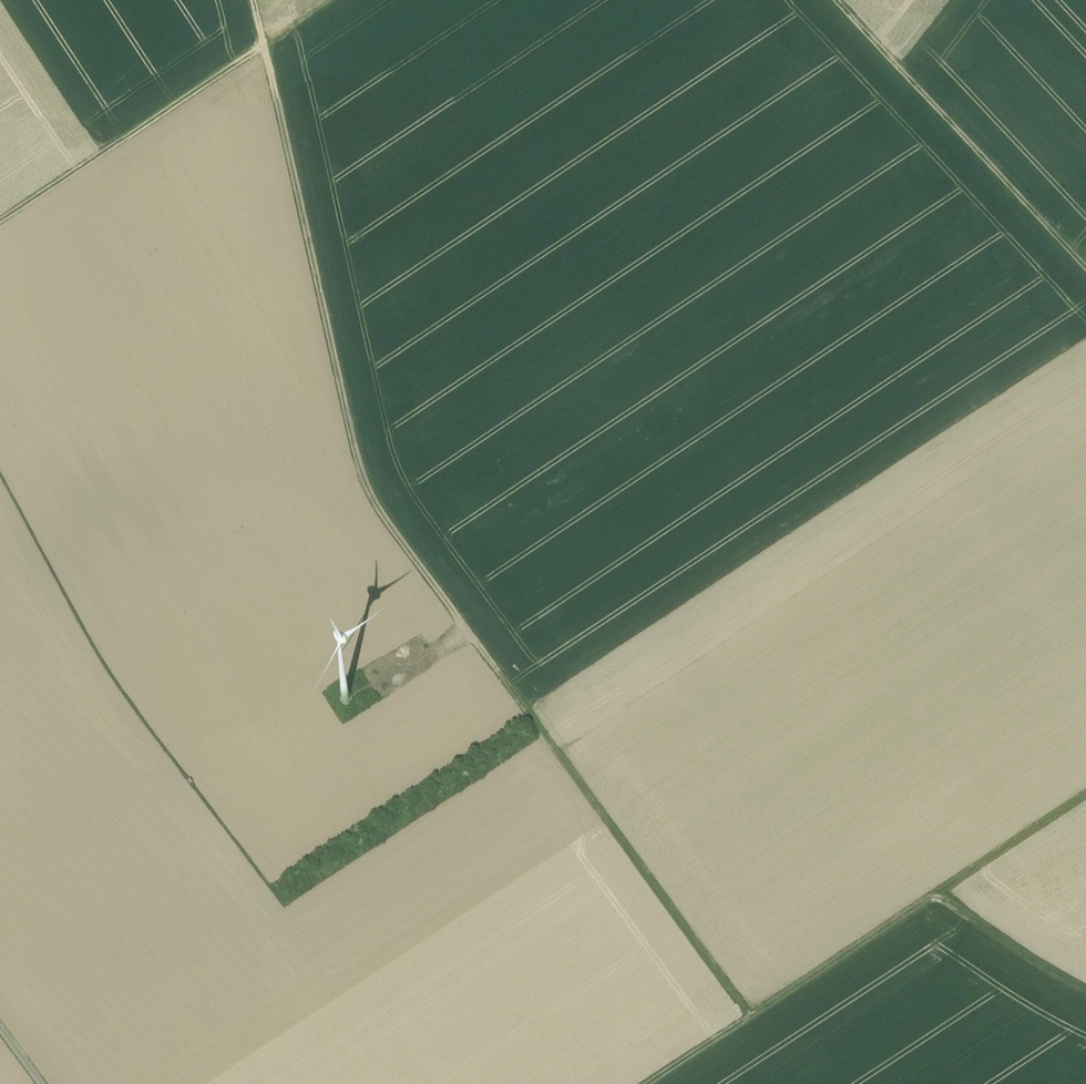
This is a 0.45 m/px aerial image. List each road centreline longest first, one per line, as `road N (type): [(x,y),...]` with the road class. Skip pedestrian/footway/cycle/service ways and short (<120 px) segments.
road 1 (track): [(252,0),(365,493),(749,1014),(939,890)]
road 2 (track): [(835,0),(1085,266)]
road 3 (track): [(262,43),(0,217)]
road 4 (track): [(939,890),(1085,988)]
road 5 (track): [(1085,793),(939,890)]
road 6 (track): [(749,1014),(645,1083)]

